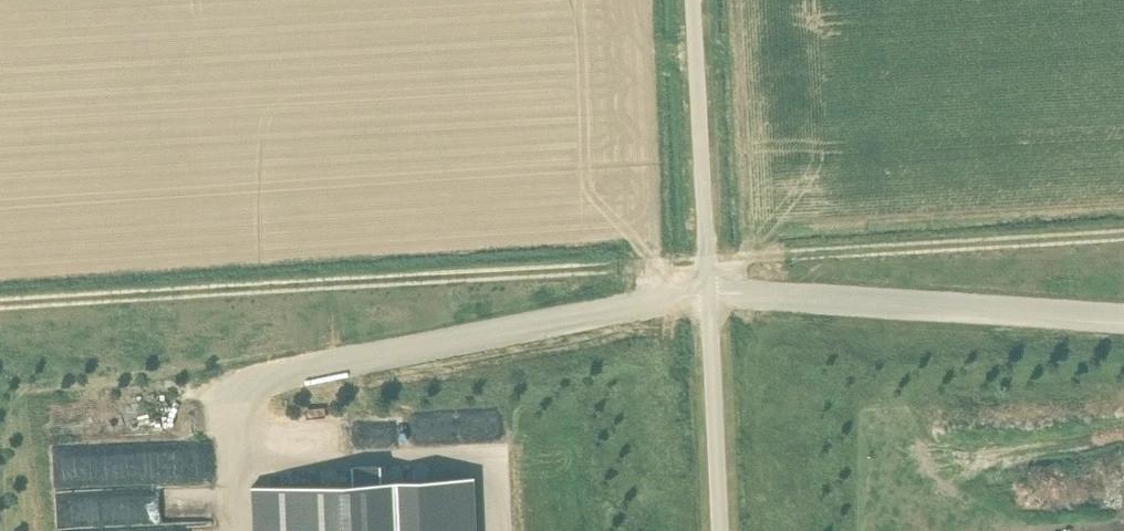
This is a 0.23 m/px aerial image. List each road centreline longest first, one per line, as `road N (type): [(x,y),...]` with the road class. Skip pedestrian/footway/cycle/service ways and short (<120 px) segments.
road 1 (unclassified): [(719,530),(693,0)]

